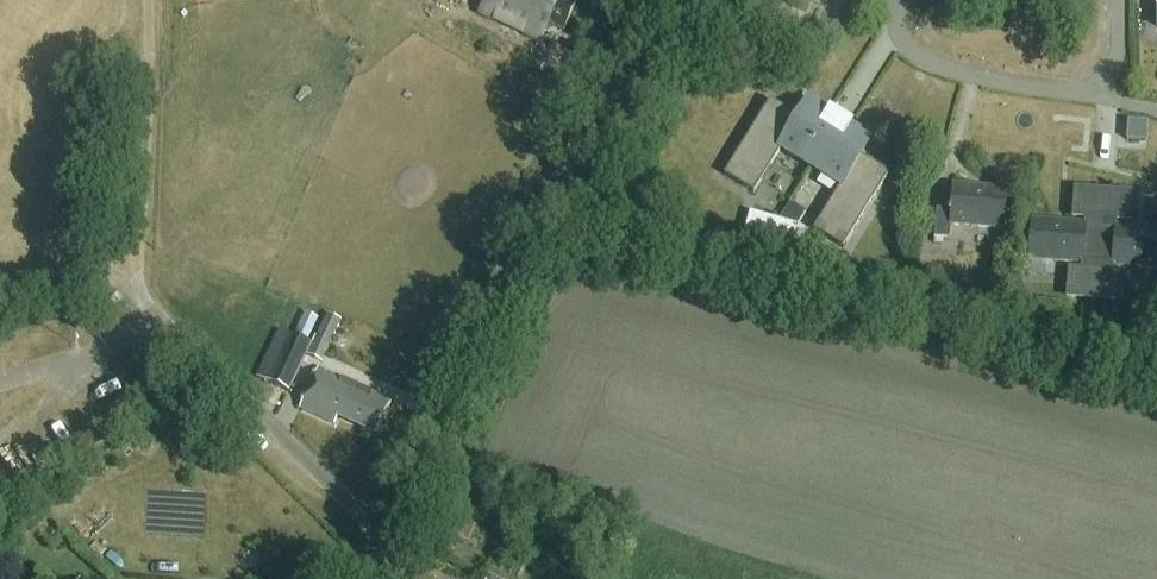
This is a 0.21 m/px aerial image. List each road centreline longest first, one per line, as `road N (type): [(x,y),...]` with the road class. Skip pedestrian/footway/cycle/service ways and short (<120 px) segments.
road 1 (unclassified): [(393,545),(645,0)]
road 2 (unclassified): [(393,545),(157,317),(138,267)]
road 3 (residential): [(1121,0),(1112,85),(1096,94),(1046,94),(962,77),(907,53),(896,33),(898,0)]
road 4 (track): [(138,267),(149,0)]

